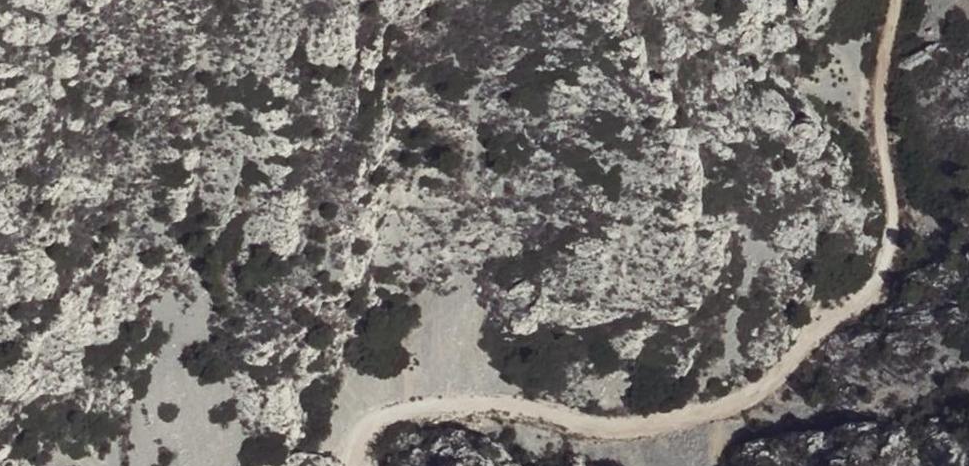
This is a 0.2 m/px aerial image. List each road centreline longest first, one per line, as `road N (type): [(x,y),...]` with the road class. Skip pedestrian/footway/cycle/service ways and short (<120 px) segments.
road 1 (track): [(895,0),(880,55),(889,248),(865,304),(816,328),(762,404),(628,438),(447,408),(350,448),(344,465)]

